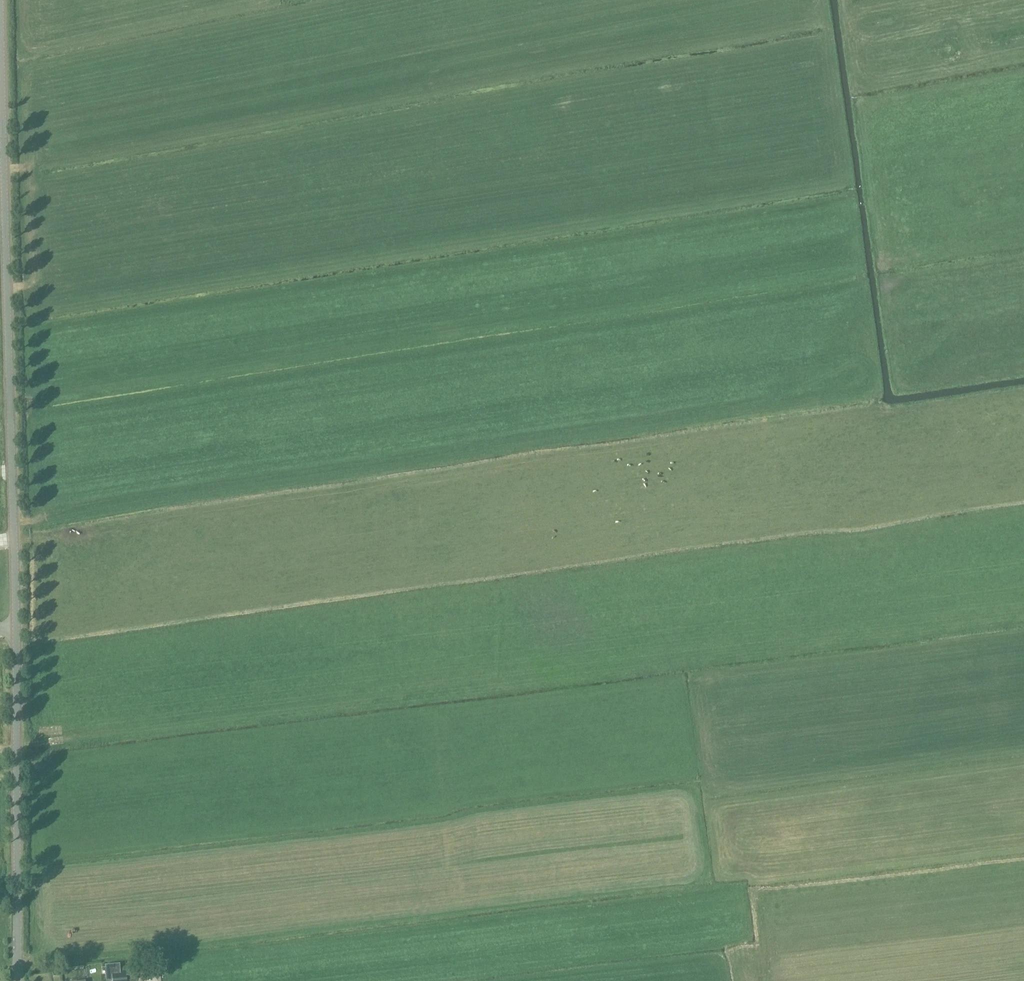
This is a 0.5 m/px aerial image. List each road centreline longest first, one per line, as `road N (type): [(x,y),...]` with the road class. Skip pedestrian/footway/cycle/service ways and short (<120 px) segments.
road 1 (tertiary): [(17,980),(2,0)]

